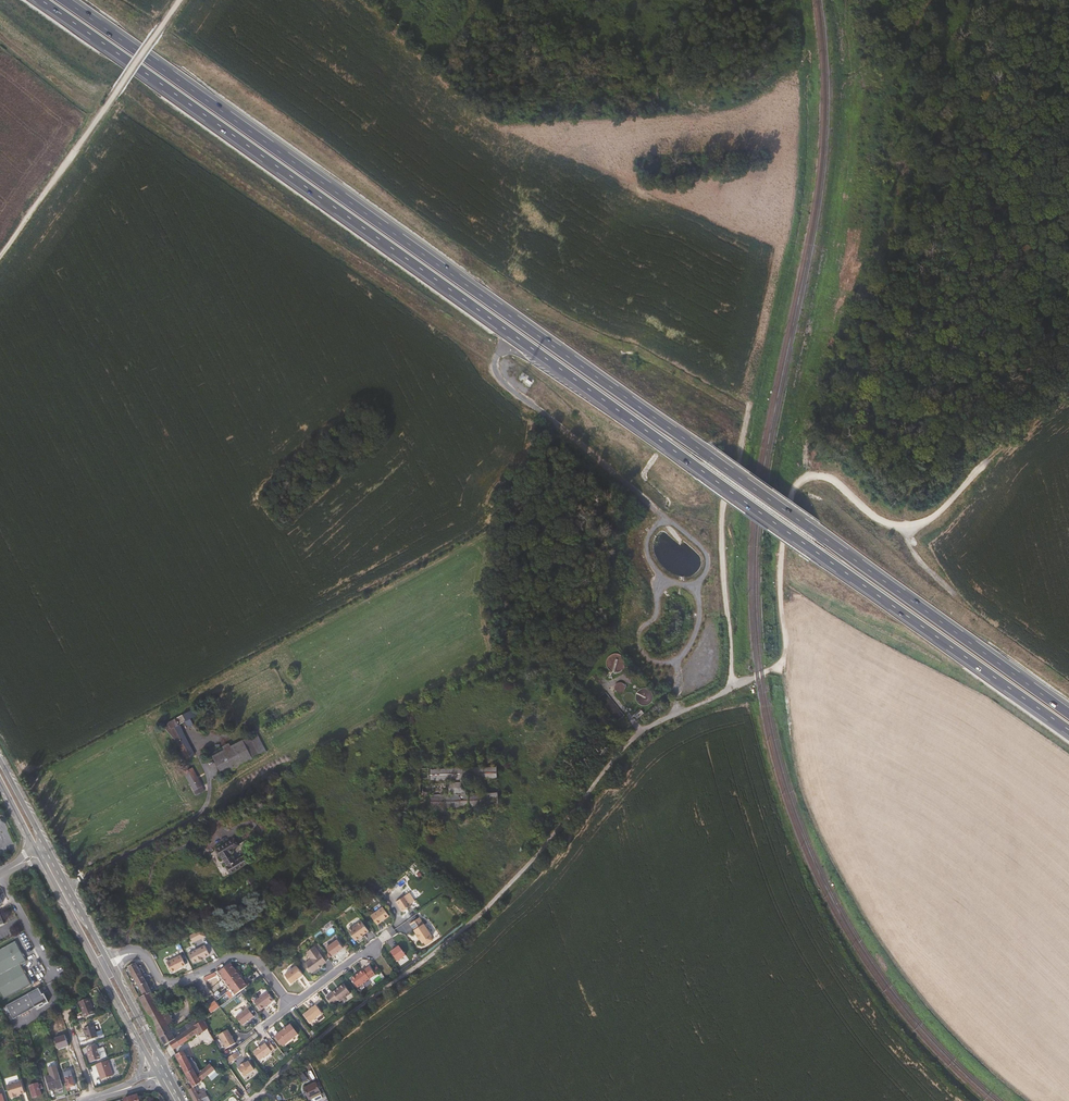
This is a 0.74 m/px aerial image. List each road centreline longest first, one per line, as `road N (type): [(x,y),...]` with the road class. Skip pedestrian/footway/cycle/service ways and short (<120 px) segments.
road 1 (motorway): [(39,0),(1068,733)]
road 2 (motorway): [(1068,712),(61,0)]
road 3 (track): [(675,714),(784,658),(778,550),(789,495),(801,477),(828,478),(883,524),(907,532),(936,516),(985,465)]
road 4 (track): [(1043,1100),(936,1000),(872,914),(803,776),(788,649)]
road 5 (track): [(0,259),(180,0)]
road 6 (track): [(733,688),(721,515),(750,403)]
road 7 (tertiary): [(38,853),(157,1073)]
road 8 (residential): [(110,965),(141,954),(159,980),(177,983),(230,957),(255,961),(291,1006)]
road 9 (residential): [(291,1006),(392,931)]

